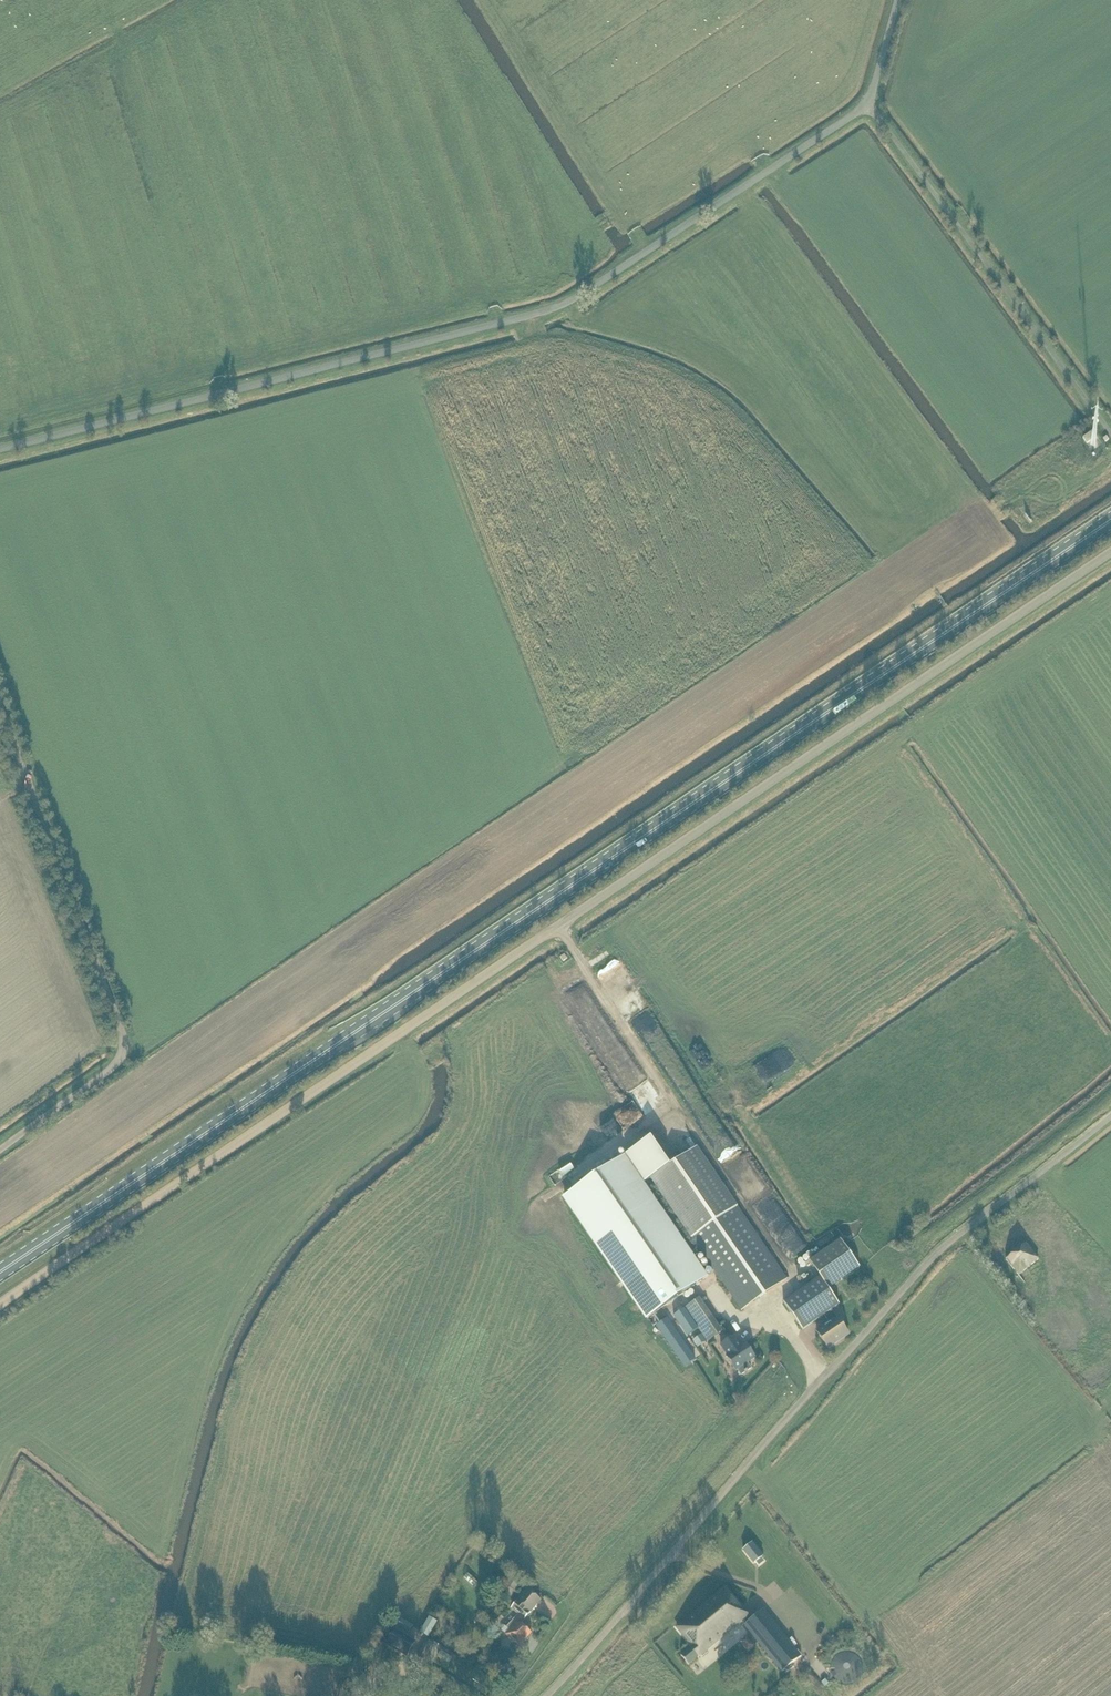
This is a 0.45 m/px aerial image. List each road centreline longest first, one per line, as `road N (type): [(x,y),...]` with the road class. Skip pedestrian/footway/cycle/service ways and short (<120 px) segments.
road 1 (primary): [(0,1273),(1110,521)]
road 2 (unclassified): [(0,1306),(1110,556)]
road 3 (unclassified): [(0,450),(551,310),(868,106)]
road 4 (unclassified): [(543,1695),(934,1256),(1110,1116)]
road 5 (unclassified): [(0,1150),(114,1067),(124,1046),(0,701)]
road 6 (unclassified): [(1110,433),(868,106)]
road 7 (unclassified): [(466,1695),(406,1669),(380,1676),(356,1695)]

